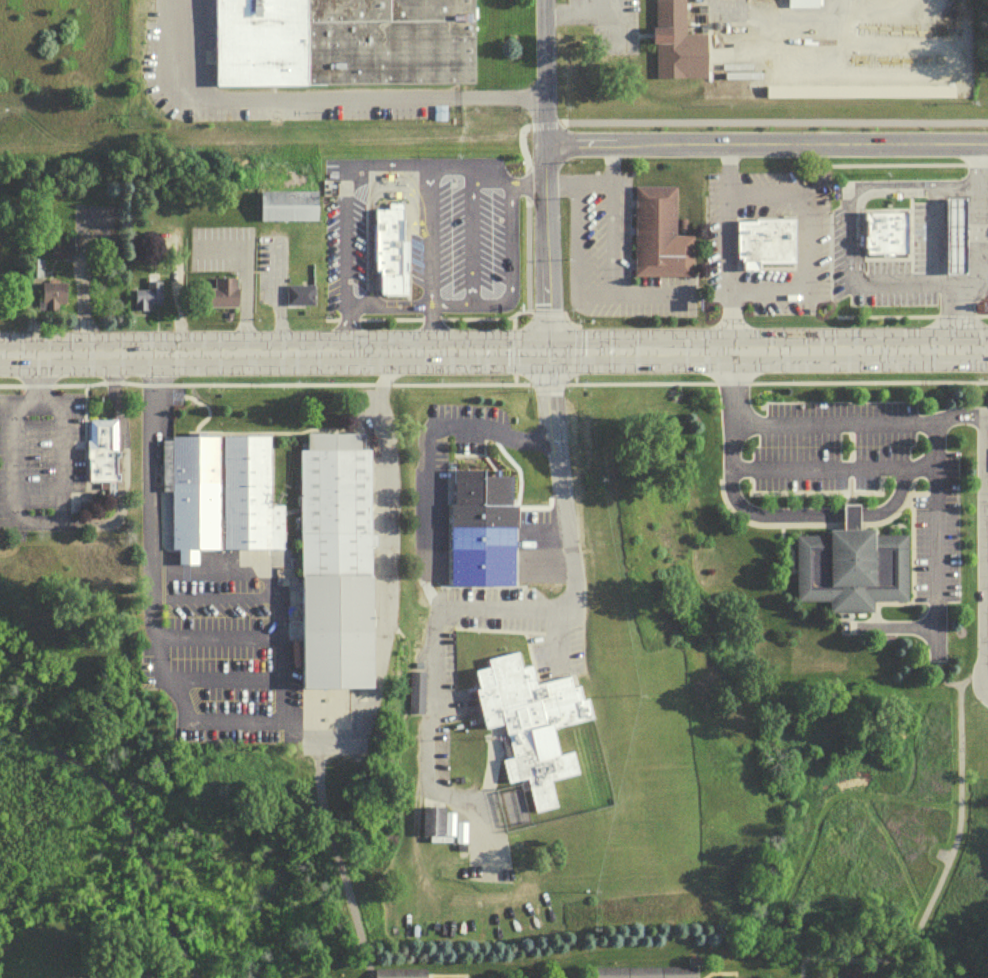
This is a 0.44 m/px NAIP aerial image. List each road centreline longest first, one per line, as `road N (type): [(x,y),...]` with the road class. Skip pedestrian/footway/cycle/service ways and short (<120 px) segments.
road 1 (primary): [(427,358),(987,355)]
road 2 (residential): [(987,143),(538,144)]
road 3 (primary): [(0,361),(427,358)]
road 4 (residential): [(541,357),(537,0)]

